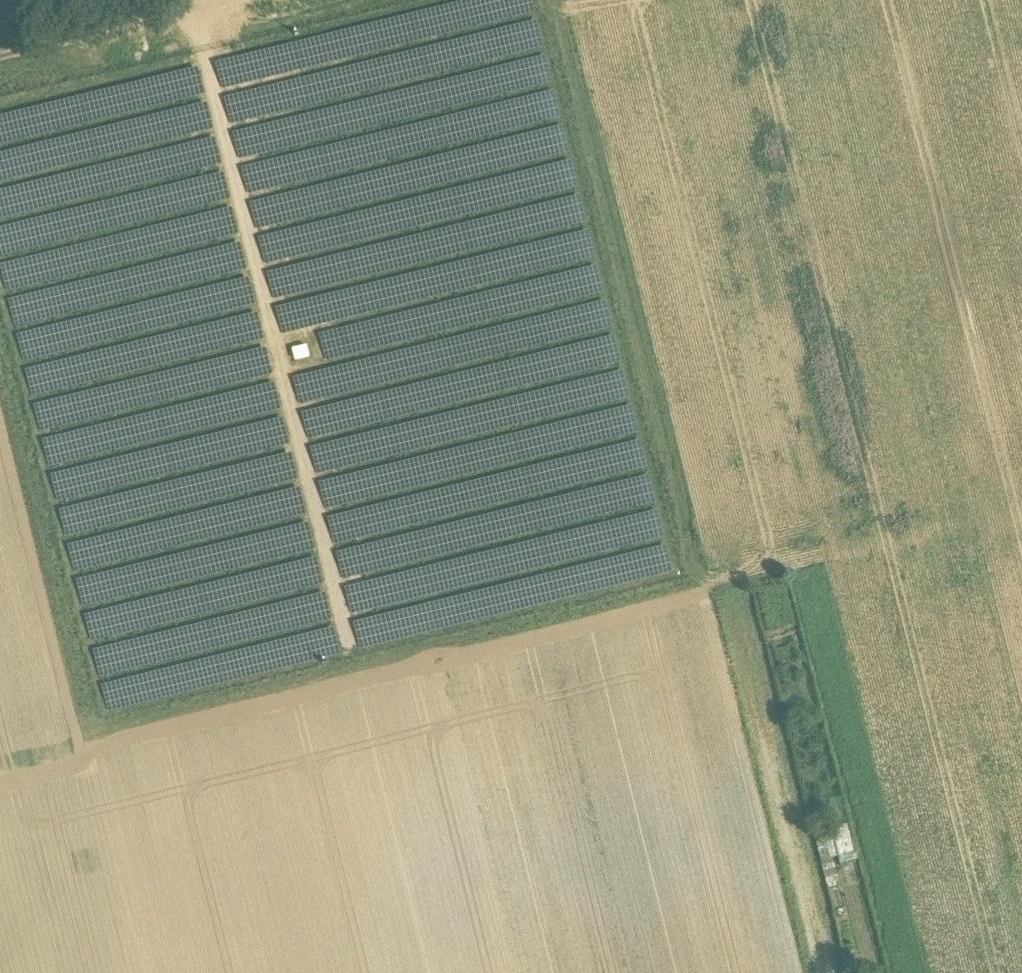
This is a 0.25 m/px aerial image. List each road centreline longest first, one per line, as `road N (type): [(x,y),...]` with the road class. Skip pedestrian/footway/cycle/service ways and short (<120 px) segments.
road 1 (track): [(0,56),(239,0)]

